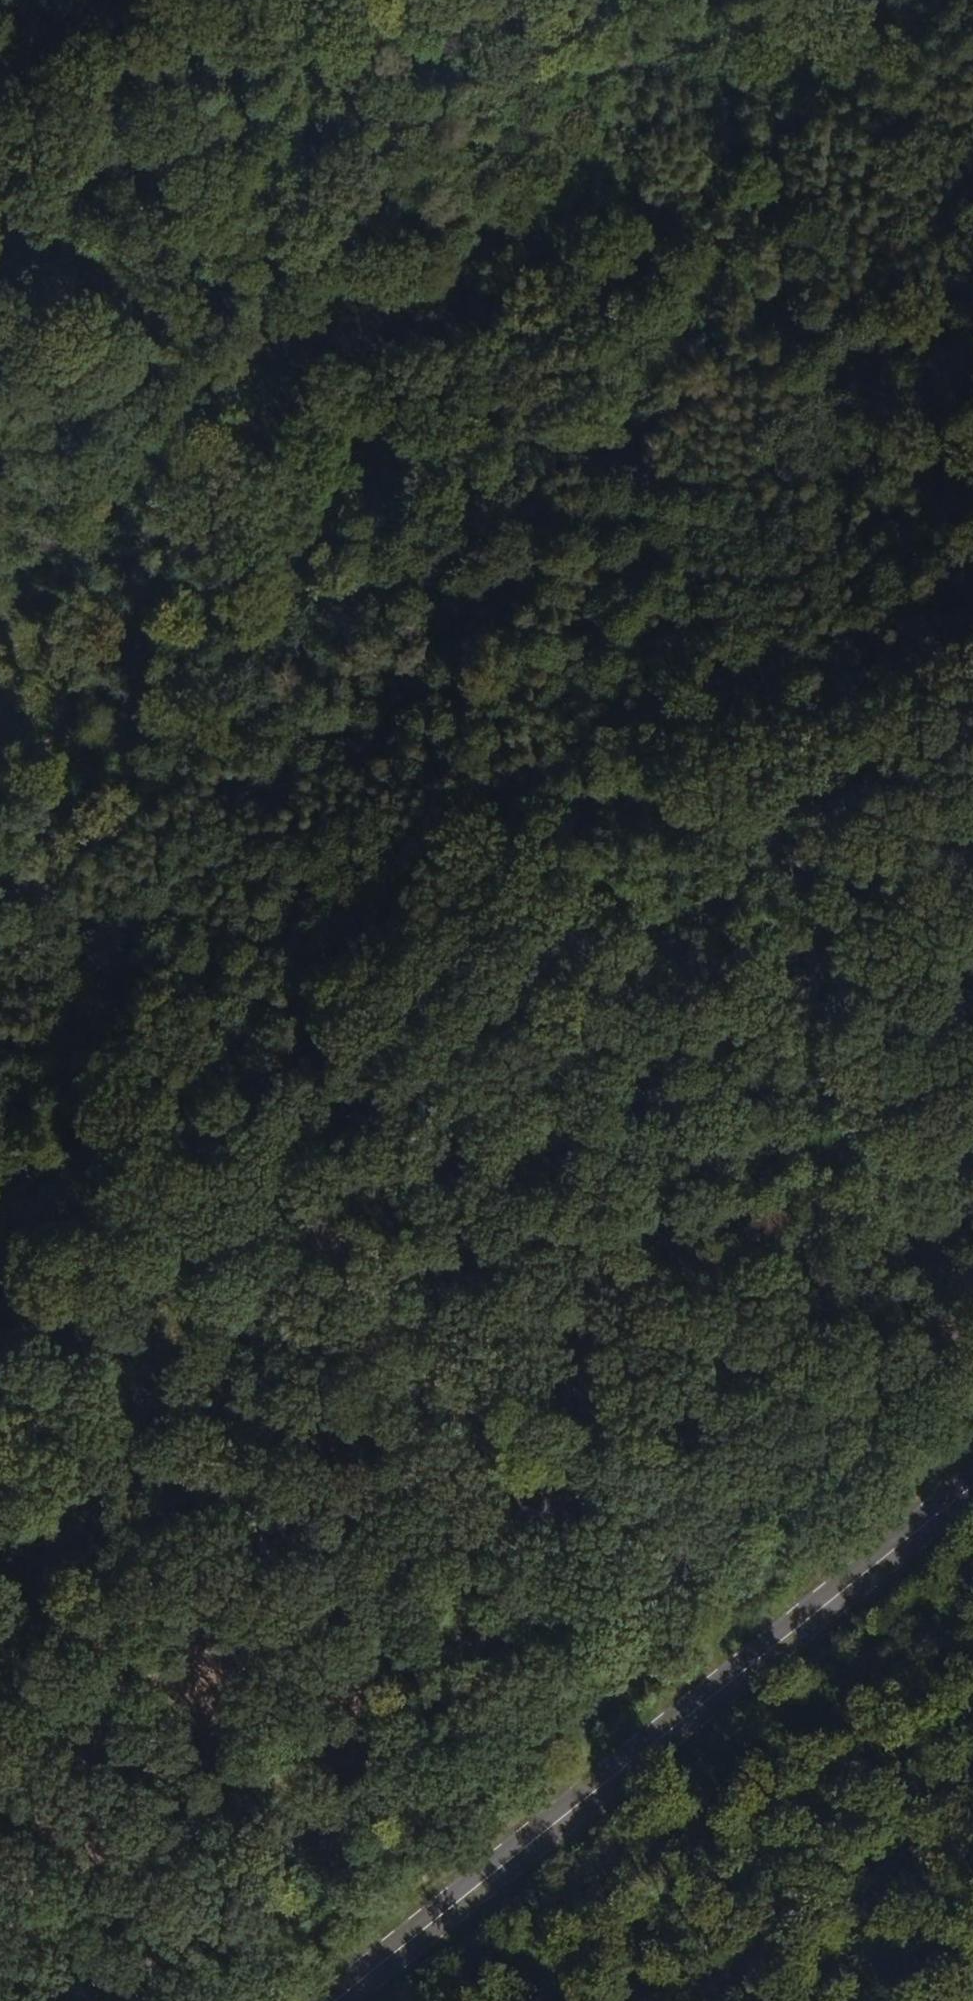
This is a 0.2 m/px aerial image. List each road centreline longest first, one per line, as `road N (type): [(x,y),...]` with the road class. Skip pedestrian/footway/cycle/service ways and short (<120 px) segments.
road 1 (secondary): [(333,2000),(707,1691),(972,1485)]

